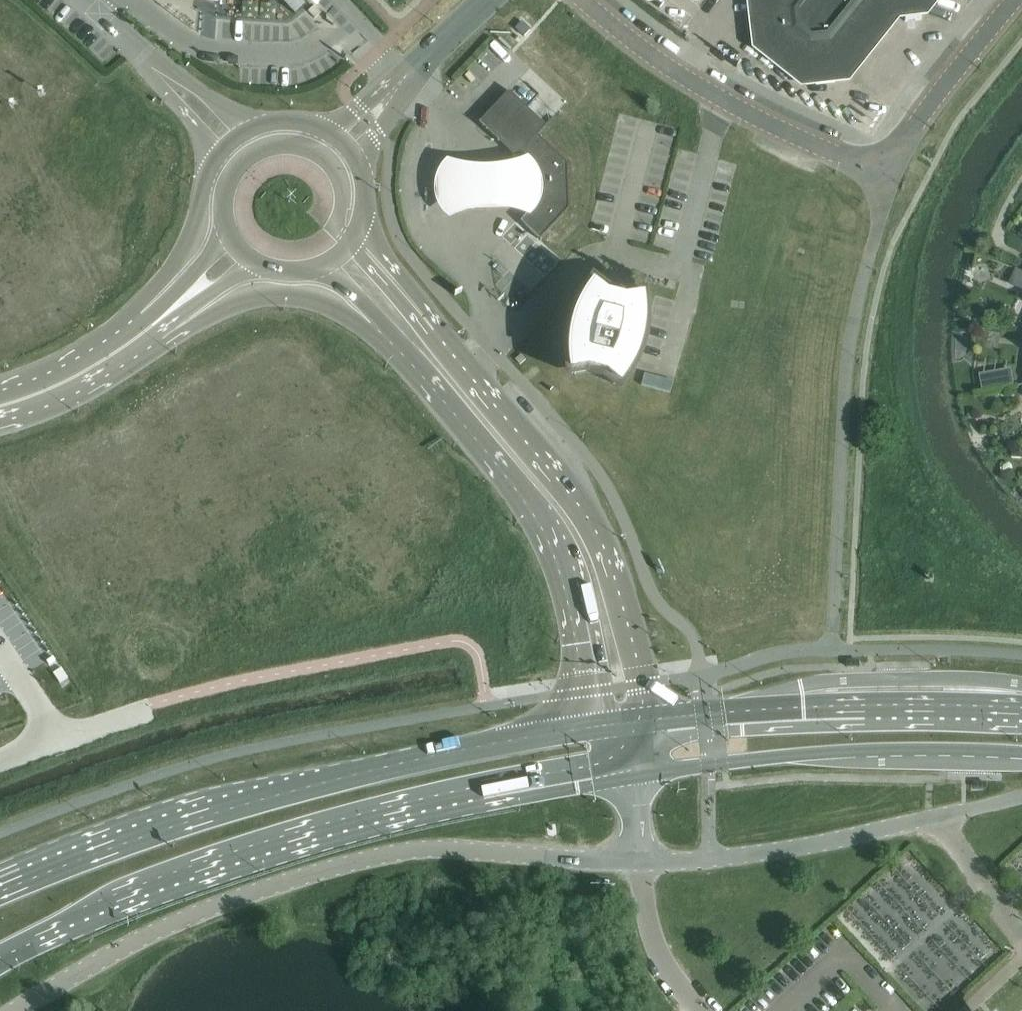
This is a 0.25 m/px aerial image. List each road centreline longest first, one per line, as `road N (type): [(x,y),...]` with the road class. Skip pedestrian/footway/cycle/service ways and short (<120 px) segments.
road 1 (secondary): [(0,958),(288,848),(486,797),(633,774)]
road 2 (unclassified): [(14,1010),(178,924),(401,854),(636,863)]
road 3 (secondary): [(607,725),(424,757),(246,804),(0,892)]
road 4 (tertiary): [(646,720),(619,593),(596,533),(410,300)]
road 5 (tertiary): [(393,345),(555,539),(580,597),(607,725)]
road 6 (secondary): [(633,774),(891,753),(1021,756)]
road 7 (secondary): [(1021,705),(879,703),(646,720)]
road 8 (unclassified): [(876,156),(838,155),(755,118),(651,54),(584,0)]
road 9 (unclassified): [(938,817),(797,848),(636,863)]
road 10 (tertiary): [(117,351),(166,344),(236,302),(275,295),(323,303),(393,345)]
road 11 (tertiary): [(216,158),(193,239),(135,306),(117,351)]
road 12 (unclassified): [(876,156),(911,131),(1015,0)]
road 13 (tertiary): [(117,351),(235,276),(269,269)]
road 14 (tertiary): [(224,219),(198,268),(117,351)]
road 15 (unclassified): [(0,760),(150,706)]
road 16 (unclassified): [(264,123),(236,116),(146,58)]
road 17 (tertiary): [(0,406),(117,351)]
road 18 (tertiary): [(349,244),(338,226),(337,172),(296,143)]
road 19 (unclassified): [(146,58),(216,158)]
road 20 (tertiary): [(306,271),(351,289),(393,345)]

